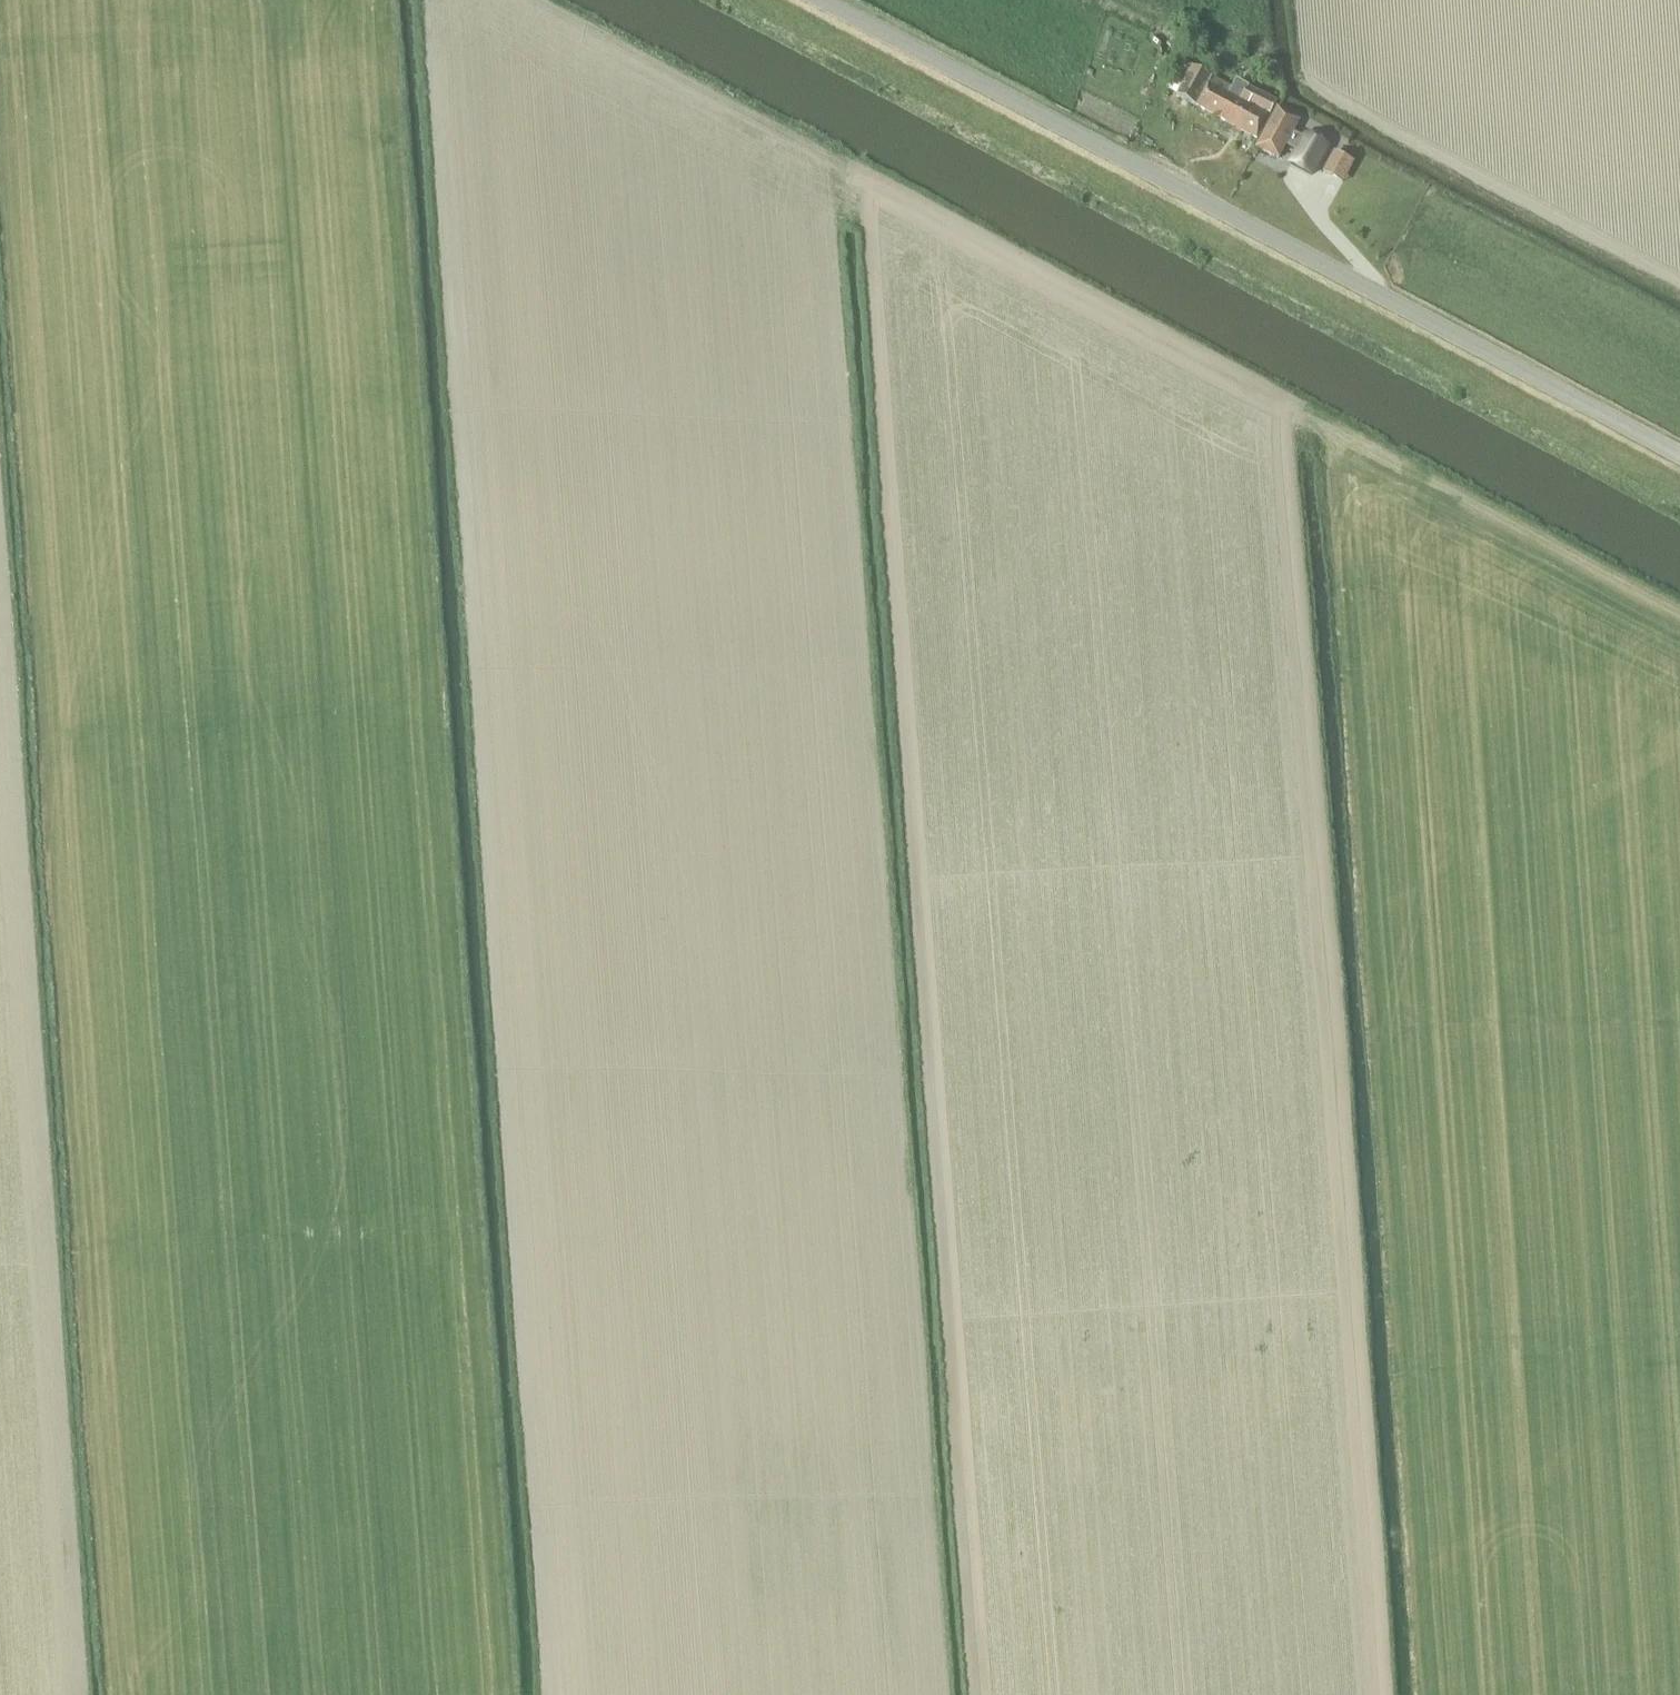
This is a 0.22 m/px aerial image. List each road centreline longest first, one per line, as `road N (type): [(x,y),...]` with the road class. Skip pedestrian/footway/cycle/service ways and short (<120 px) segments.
road 1 (unclassified): [(1679,456),(816,0)]

